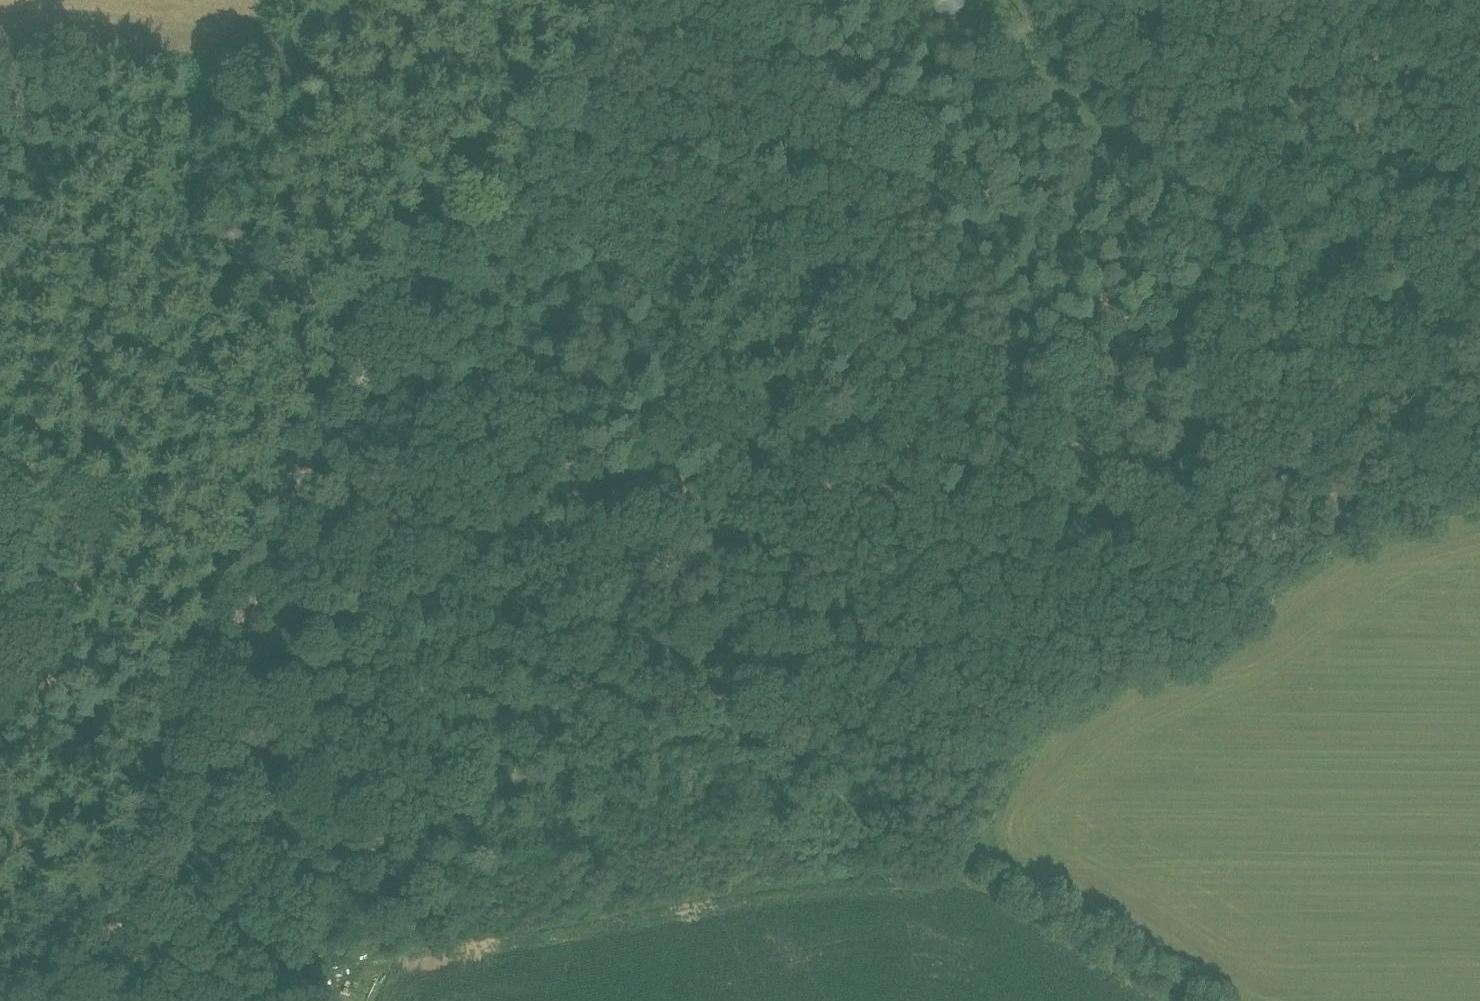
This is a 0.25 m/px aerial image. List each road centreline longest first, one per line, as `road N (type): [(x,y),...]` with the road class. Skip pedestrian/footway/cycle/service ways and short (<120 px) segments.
road 1 (track): [(399,843),(581,768),(747,718),(991,538),(1264,521),(1479,410)]
road 2 (track): [(660,0),(483,214),(313,449),(281,506),(144,849),(107,974)]
road 3 (track): [(107,974),(399,843)]

